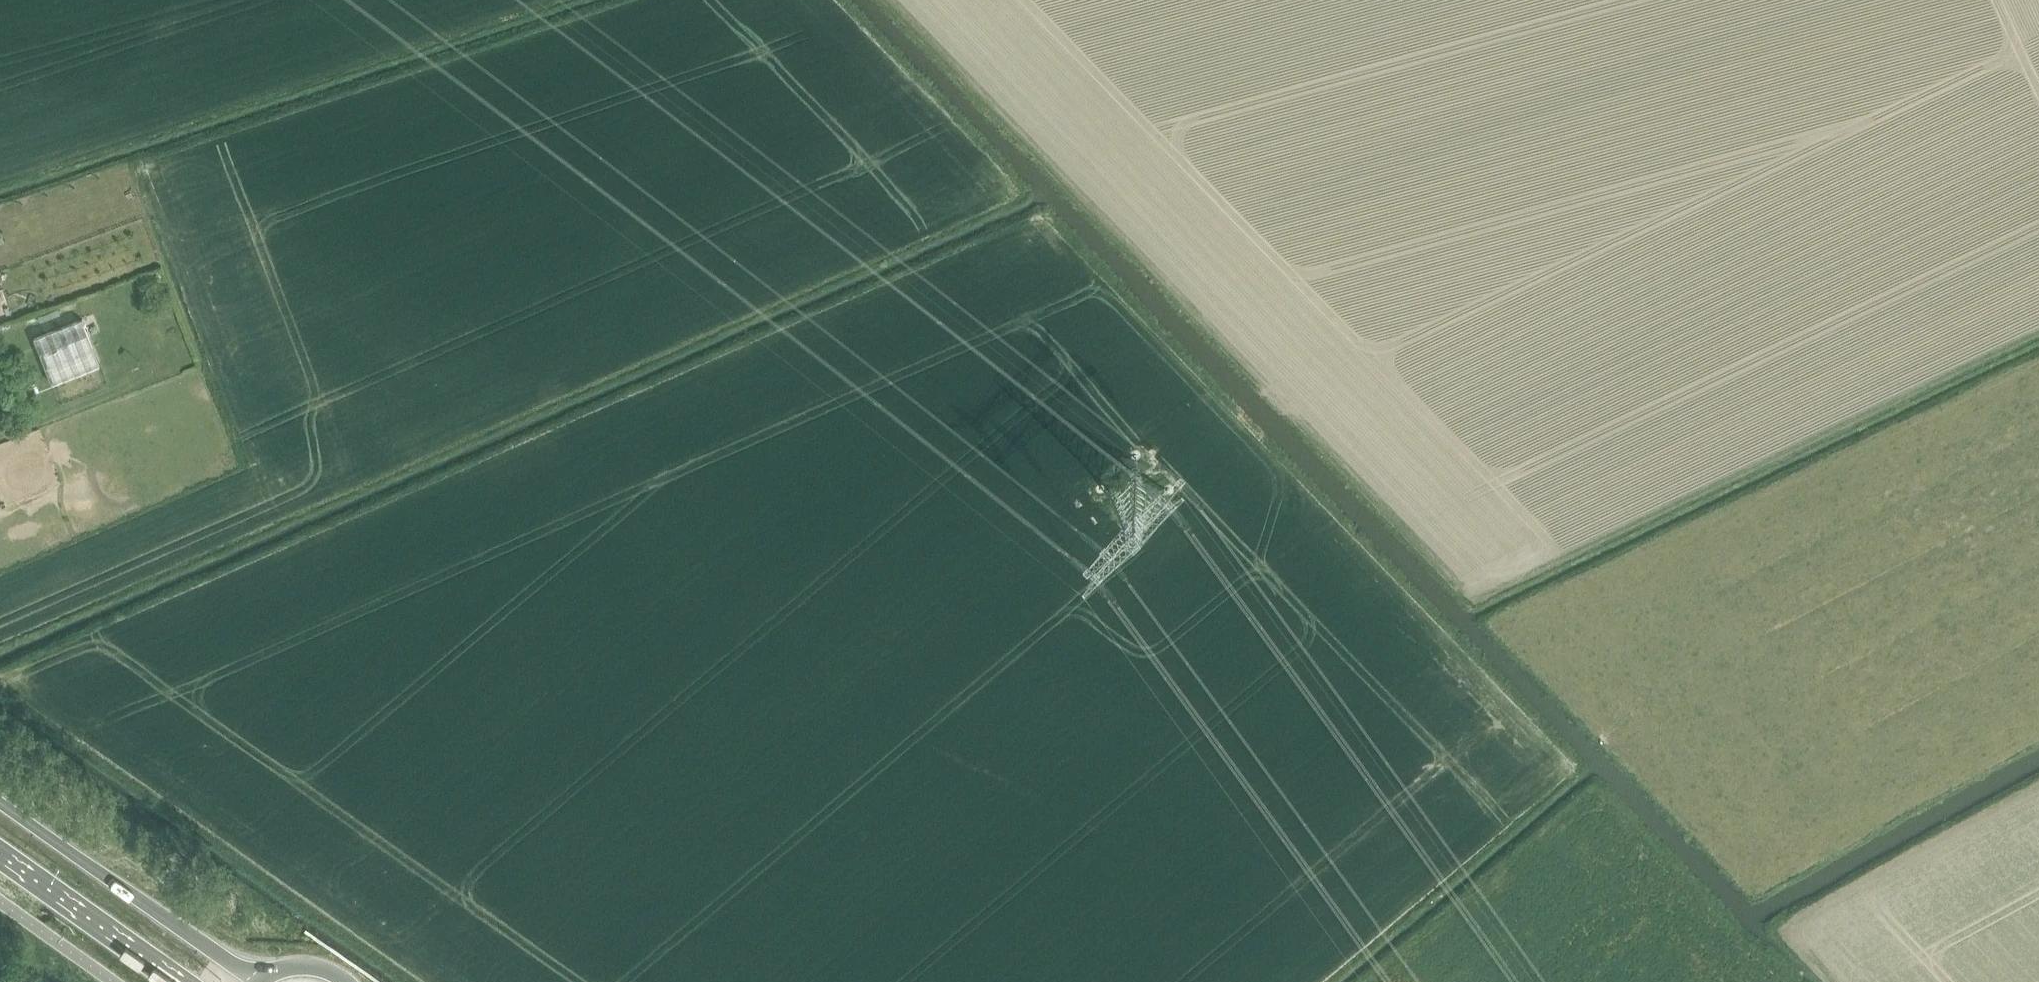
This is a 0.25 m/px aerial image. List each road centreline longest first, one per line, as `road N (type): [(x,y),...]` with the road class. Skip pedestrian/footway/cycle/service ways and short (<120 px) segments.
road 1 (primary): [(261,980),(0,802)]
road 2 (primary): [(0,853),(154,962)]

